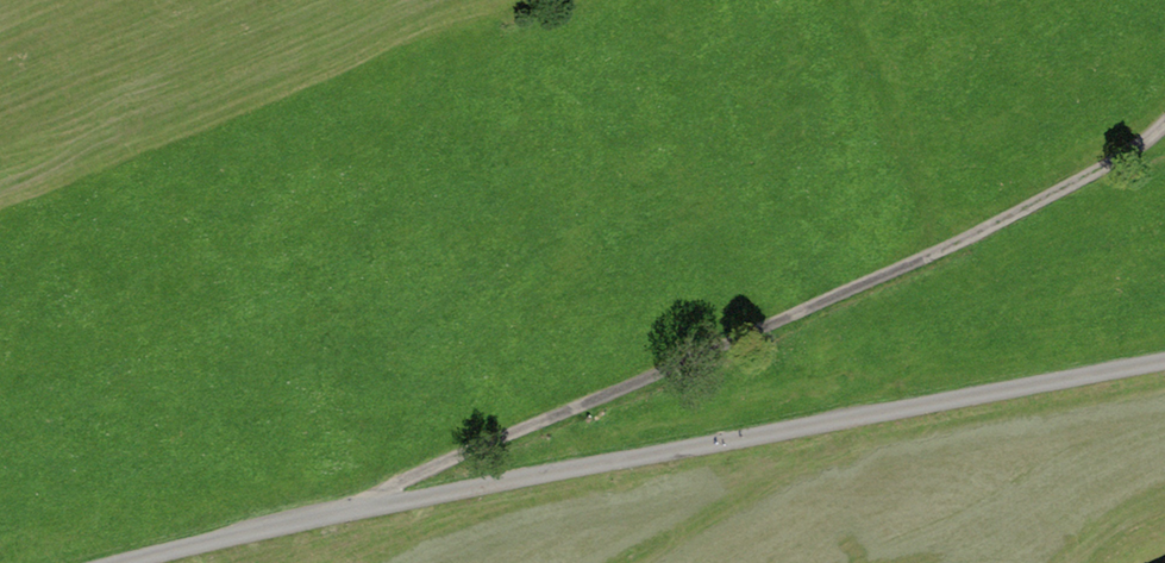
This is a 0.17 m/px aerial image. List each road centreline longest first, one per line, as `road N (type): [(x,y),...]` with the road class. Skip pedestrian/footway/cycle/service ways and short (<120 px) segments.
road 1 (unclassified): [(128,562),(256,529),(1164,357)]
road 2 (track): [(362,509),(402,479),(991,222),(1130,149),(1164,119)]

